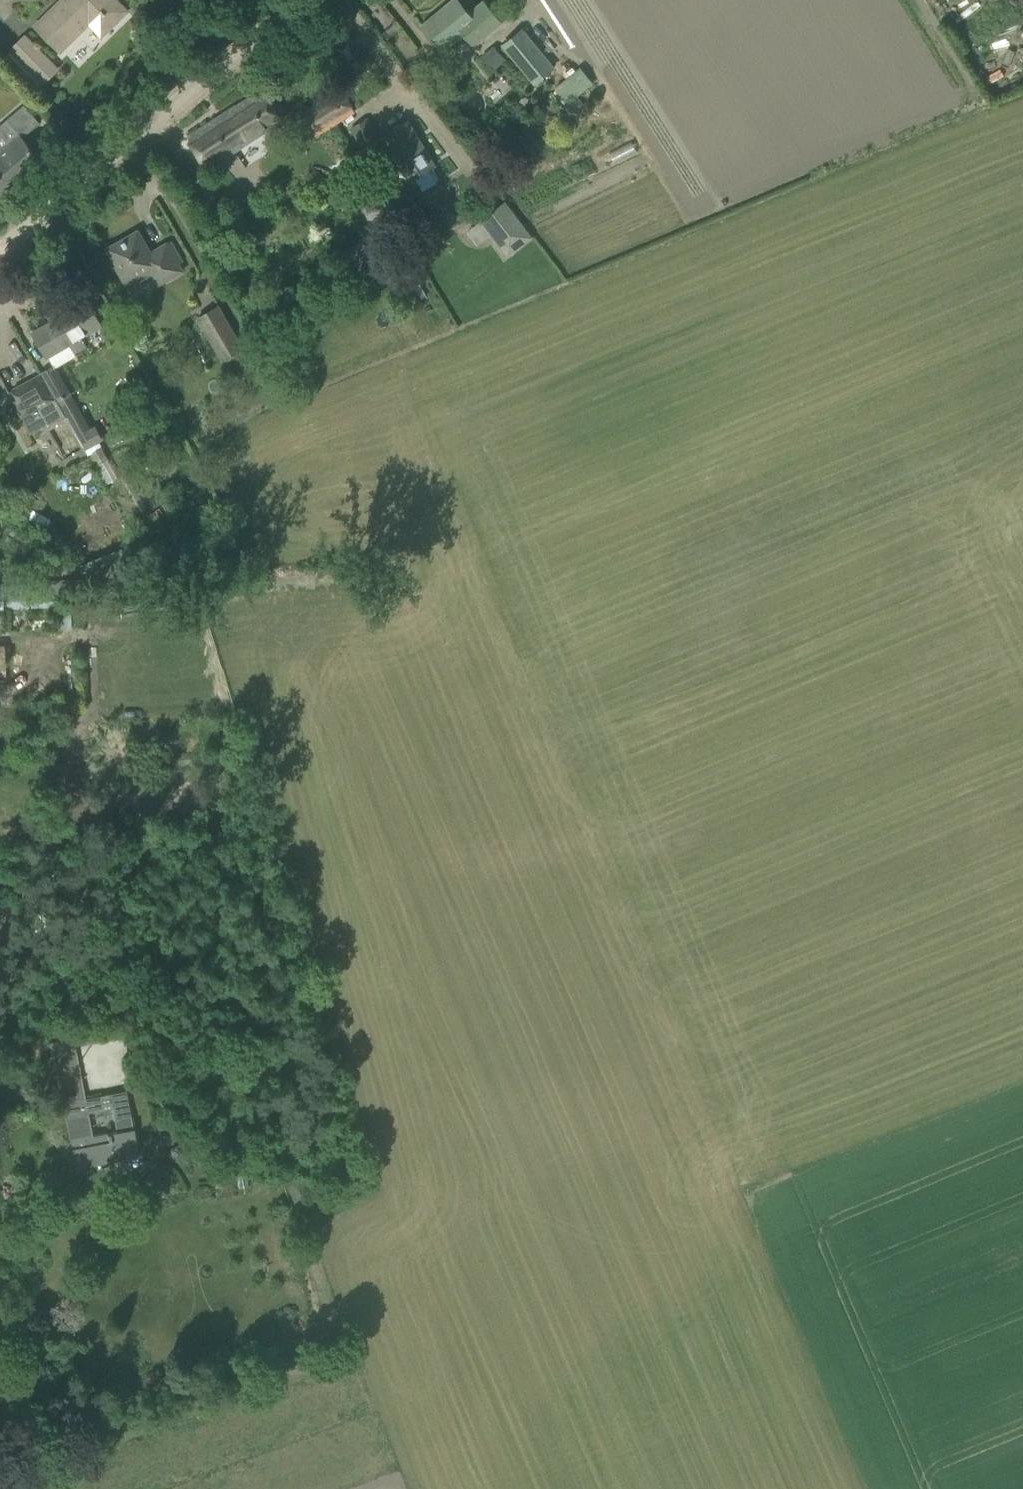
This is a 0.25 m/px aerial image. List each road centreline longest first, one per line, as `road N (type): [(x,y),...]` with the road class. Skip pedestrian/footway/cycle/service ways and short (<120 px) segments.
road 1 (tertiary): [(0,254),(295,0)]

